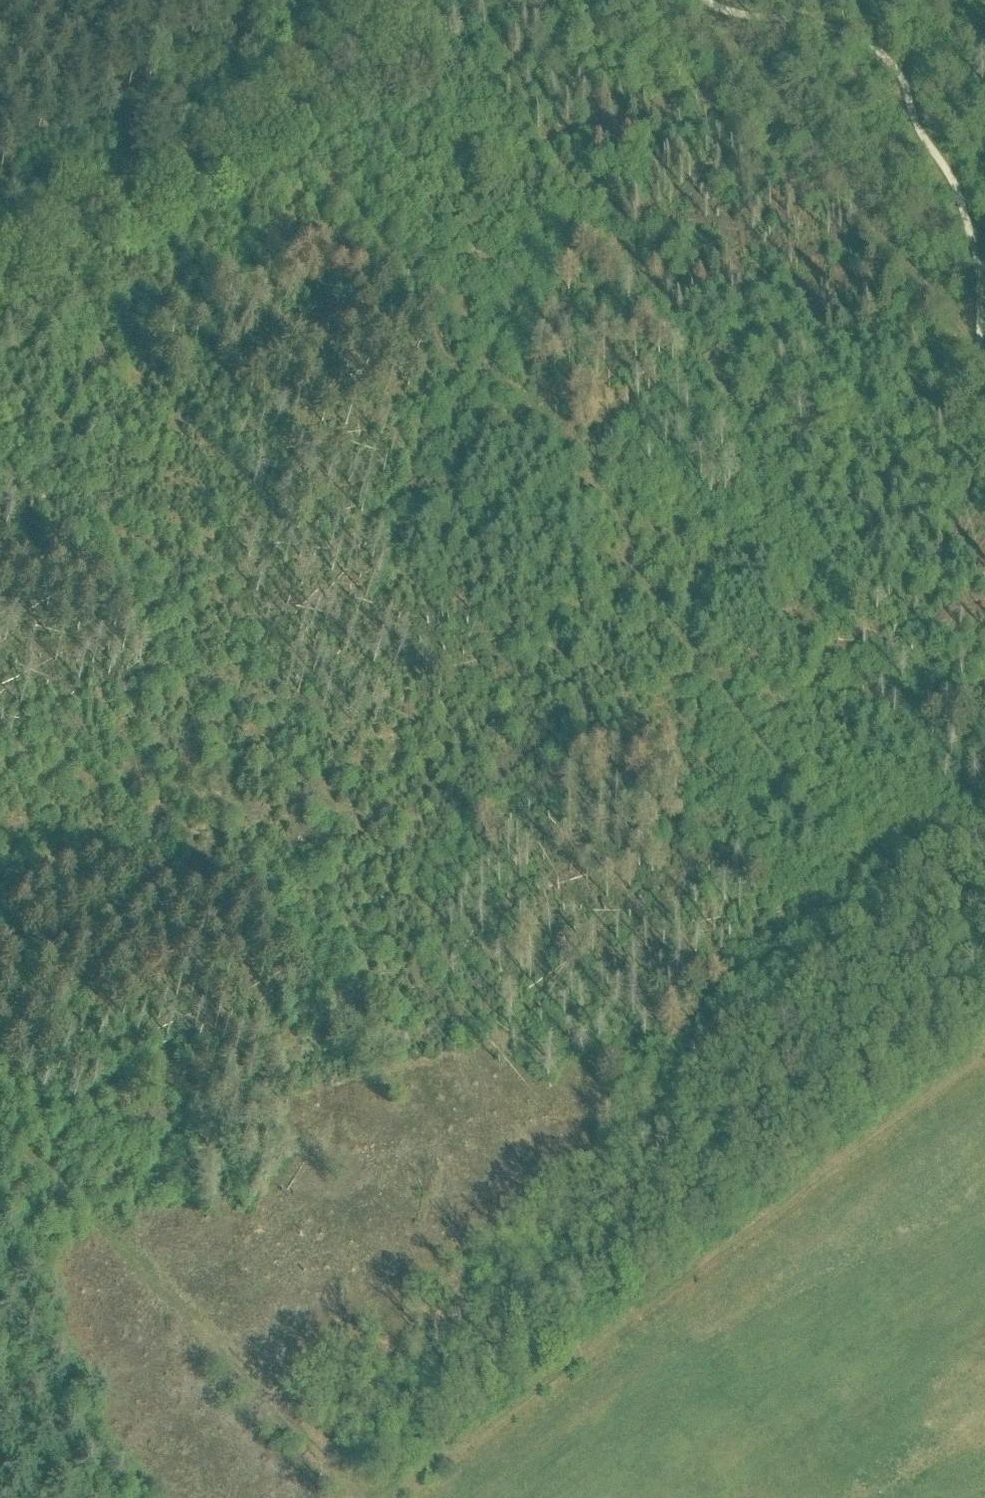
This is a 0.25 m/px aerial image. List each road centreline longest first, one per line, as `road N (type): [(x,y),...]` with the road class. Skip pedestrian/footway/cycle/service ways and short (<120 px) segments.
road 1 (track): [(984,1043),(387,1497)]
road 2 (track): [(337,0),(283,70),(208,135),(0,247)]

